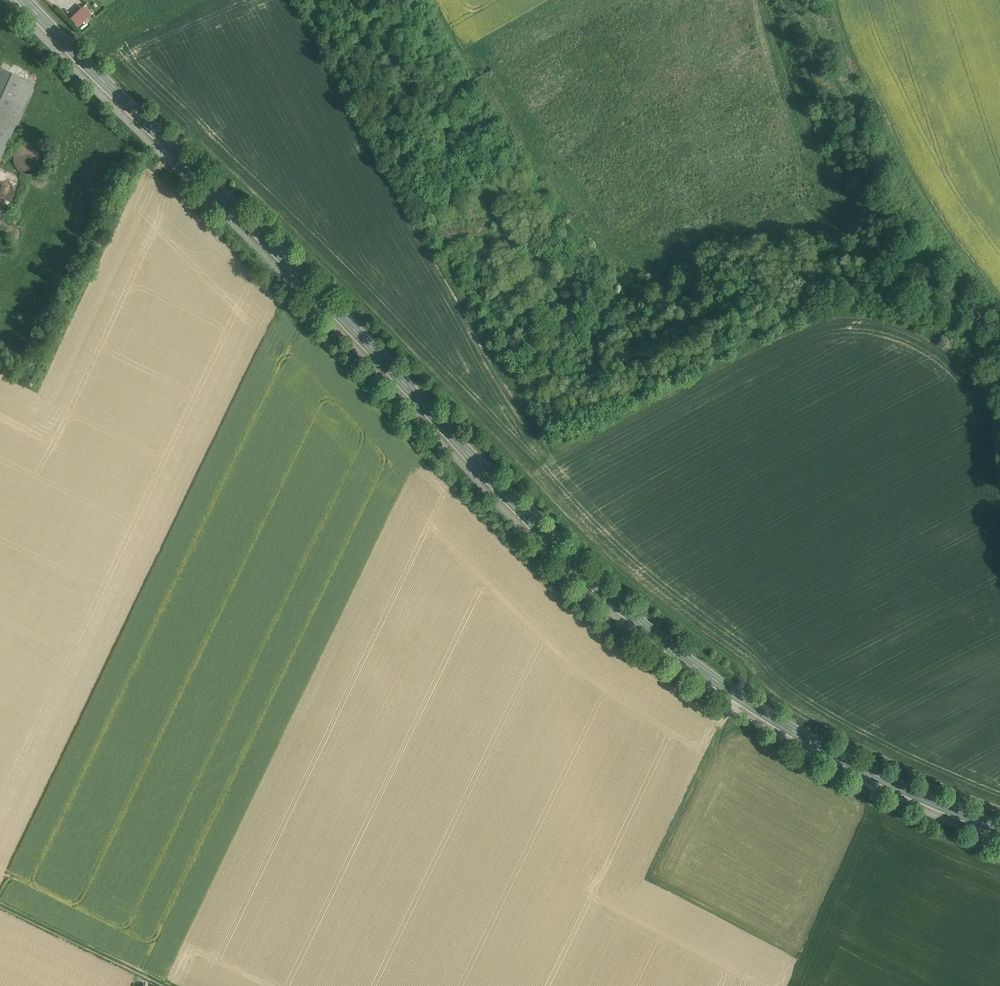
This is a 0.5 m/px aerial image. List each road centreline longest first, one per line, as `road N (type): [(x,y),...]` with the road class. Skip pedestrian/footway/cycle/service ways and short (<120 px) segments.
road 1 (secondary): [(999,829),(763,714),(583,574),(376,351),(25,0)]
road 2 (track): [(597,985),(738,697)]
road 3 (track): [(0,906),(164,985)]

